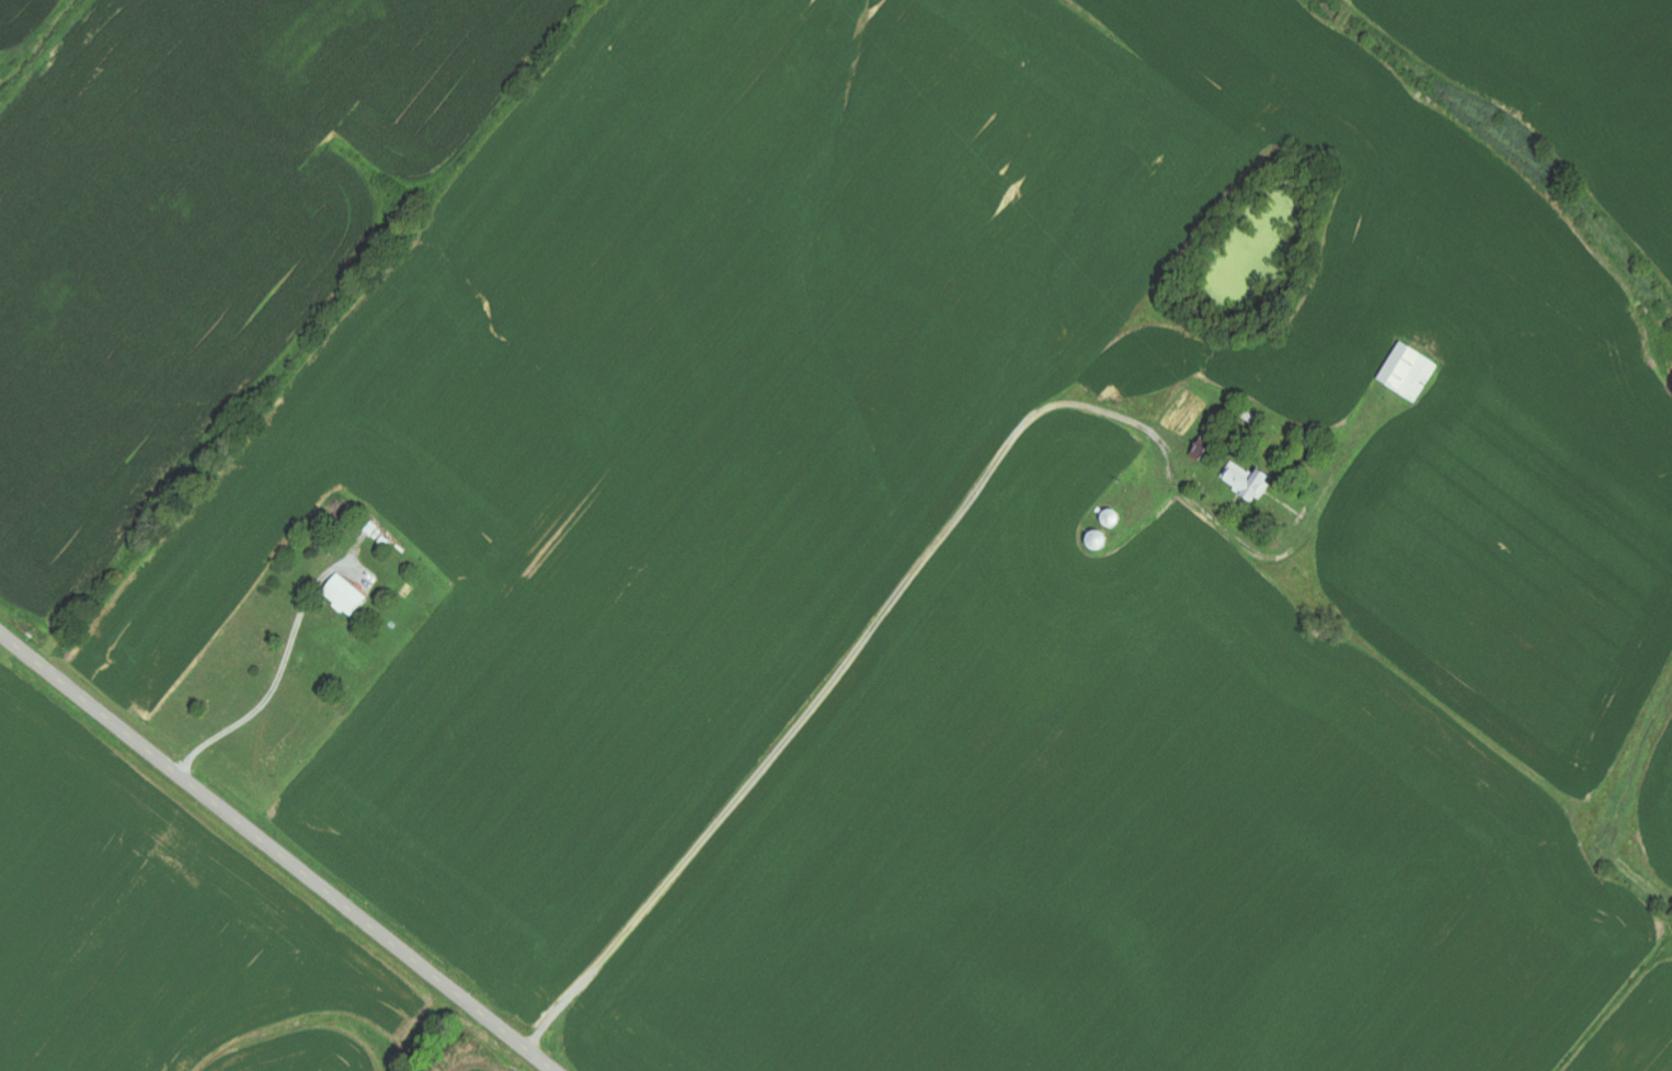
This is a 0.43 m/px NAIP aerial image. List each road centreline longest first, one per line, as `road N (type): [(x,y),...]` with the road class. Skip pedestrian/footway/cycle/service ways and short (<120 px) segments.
road 1 (residential): [(524,1046),(881,585),(1032,408),(1101,412),(1163,458),(1193,511),(1671,894)]
road 2 (tertiary): [(556,1070),(0,631)]

